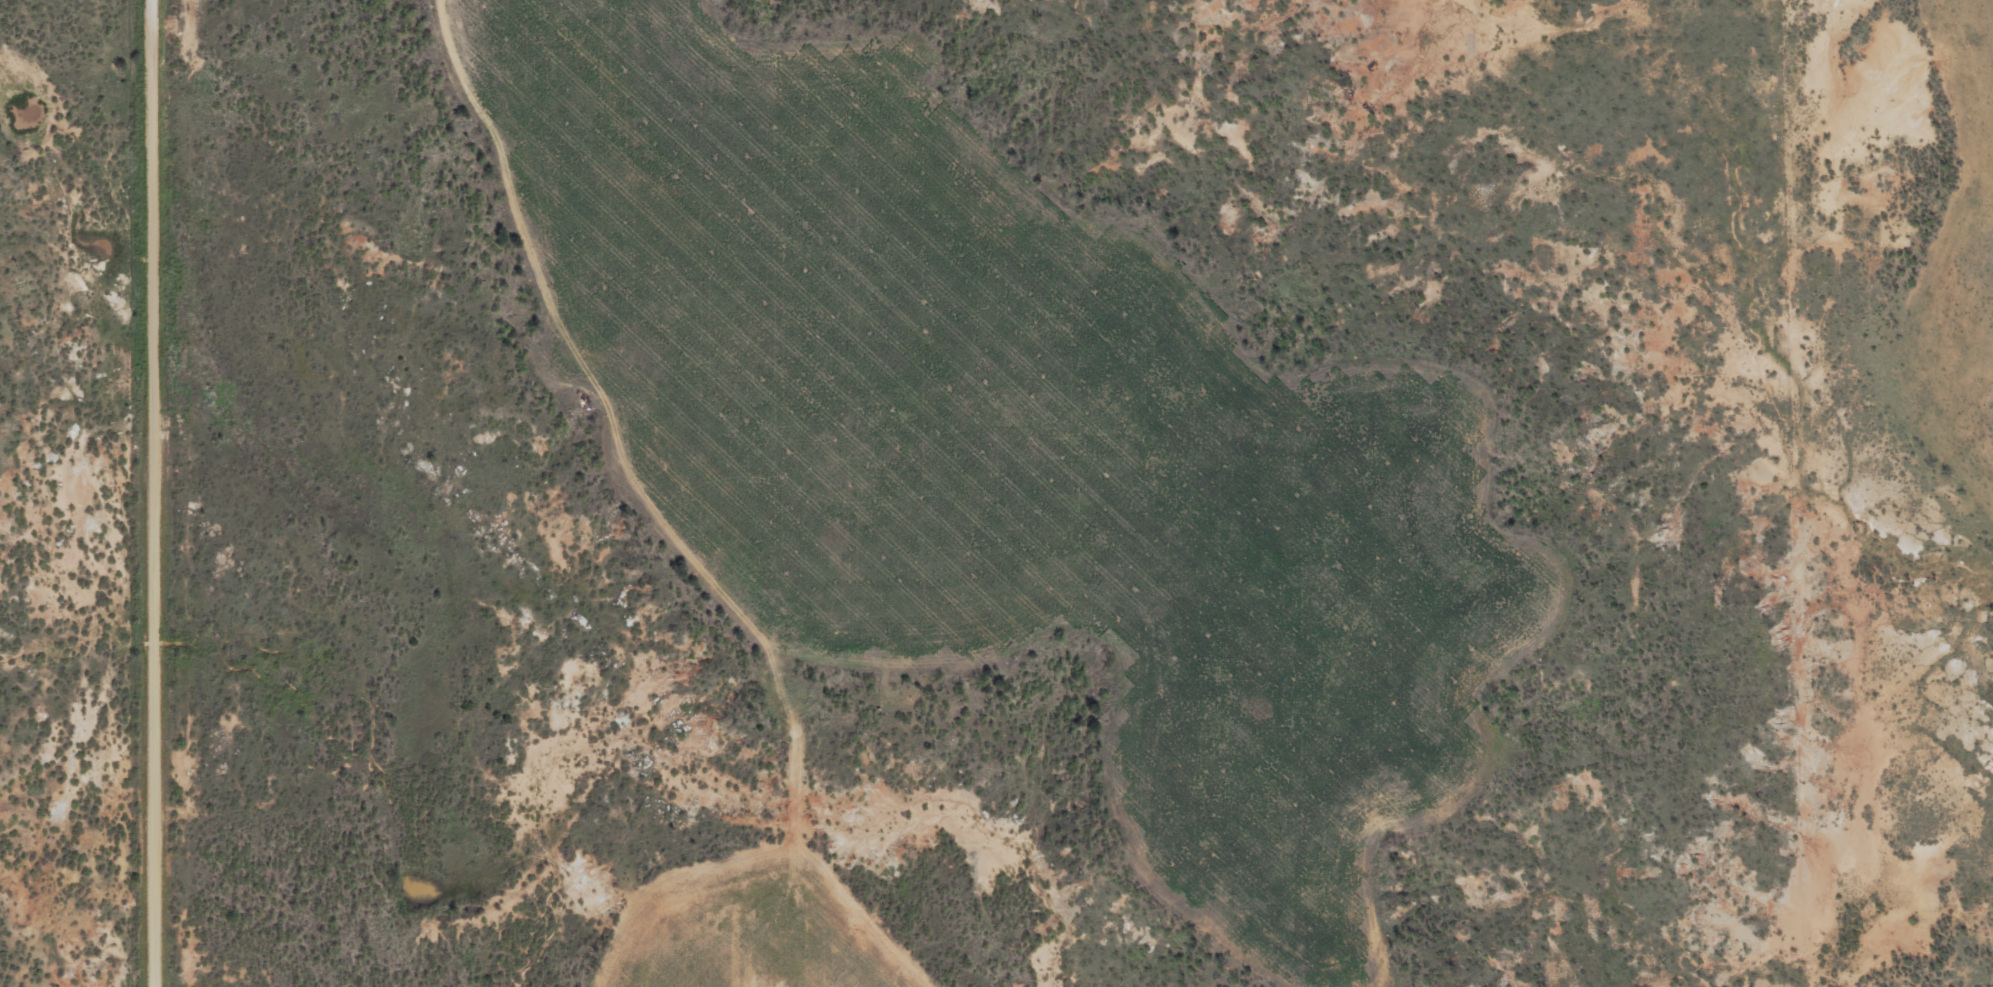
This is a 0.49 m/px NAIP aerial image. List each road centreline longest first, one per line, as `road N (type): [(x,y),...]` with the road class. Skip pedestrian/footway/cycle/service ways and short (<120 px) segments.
road 1 (residential): [(160,986),(159,0)]

